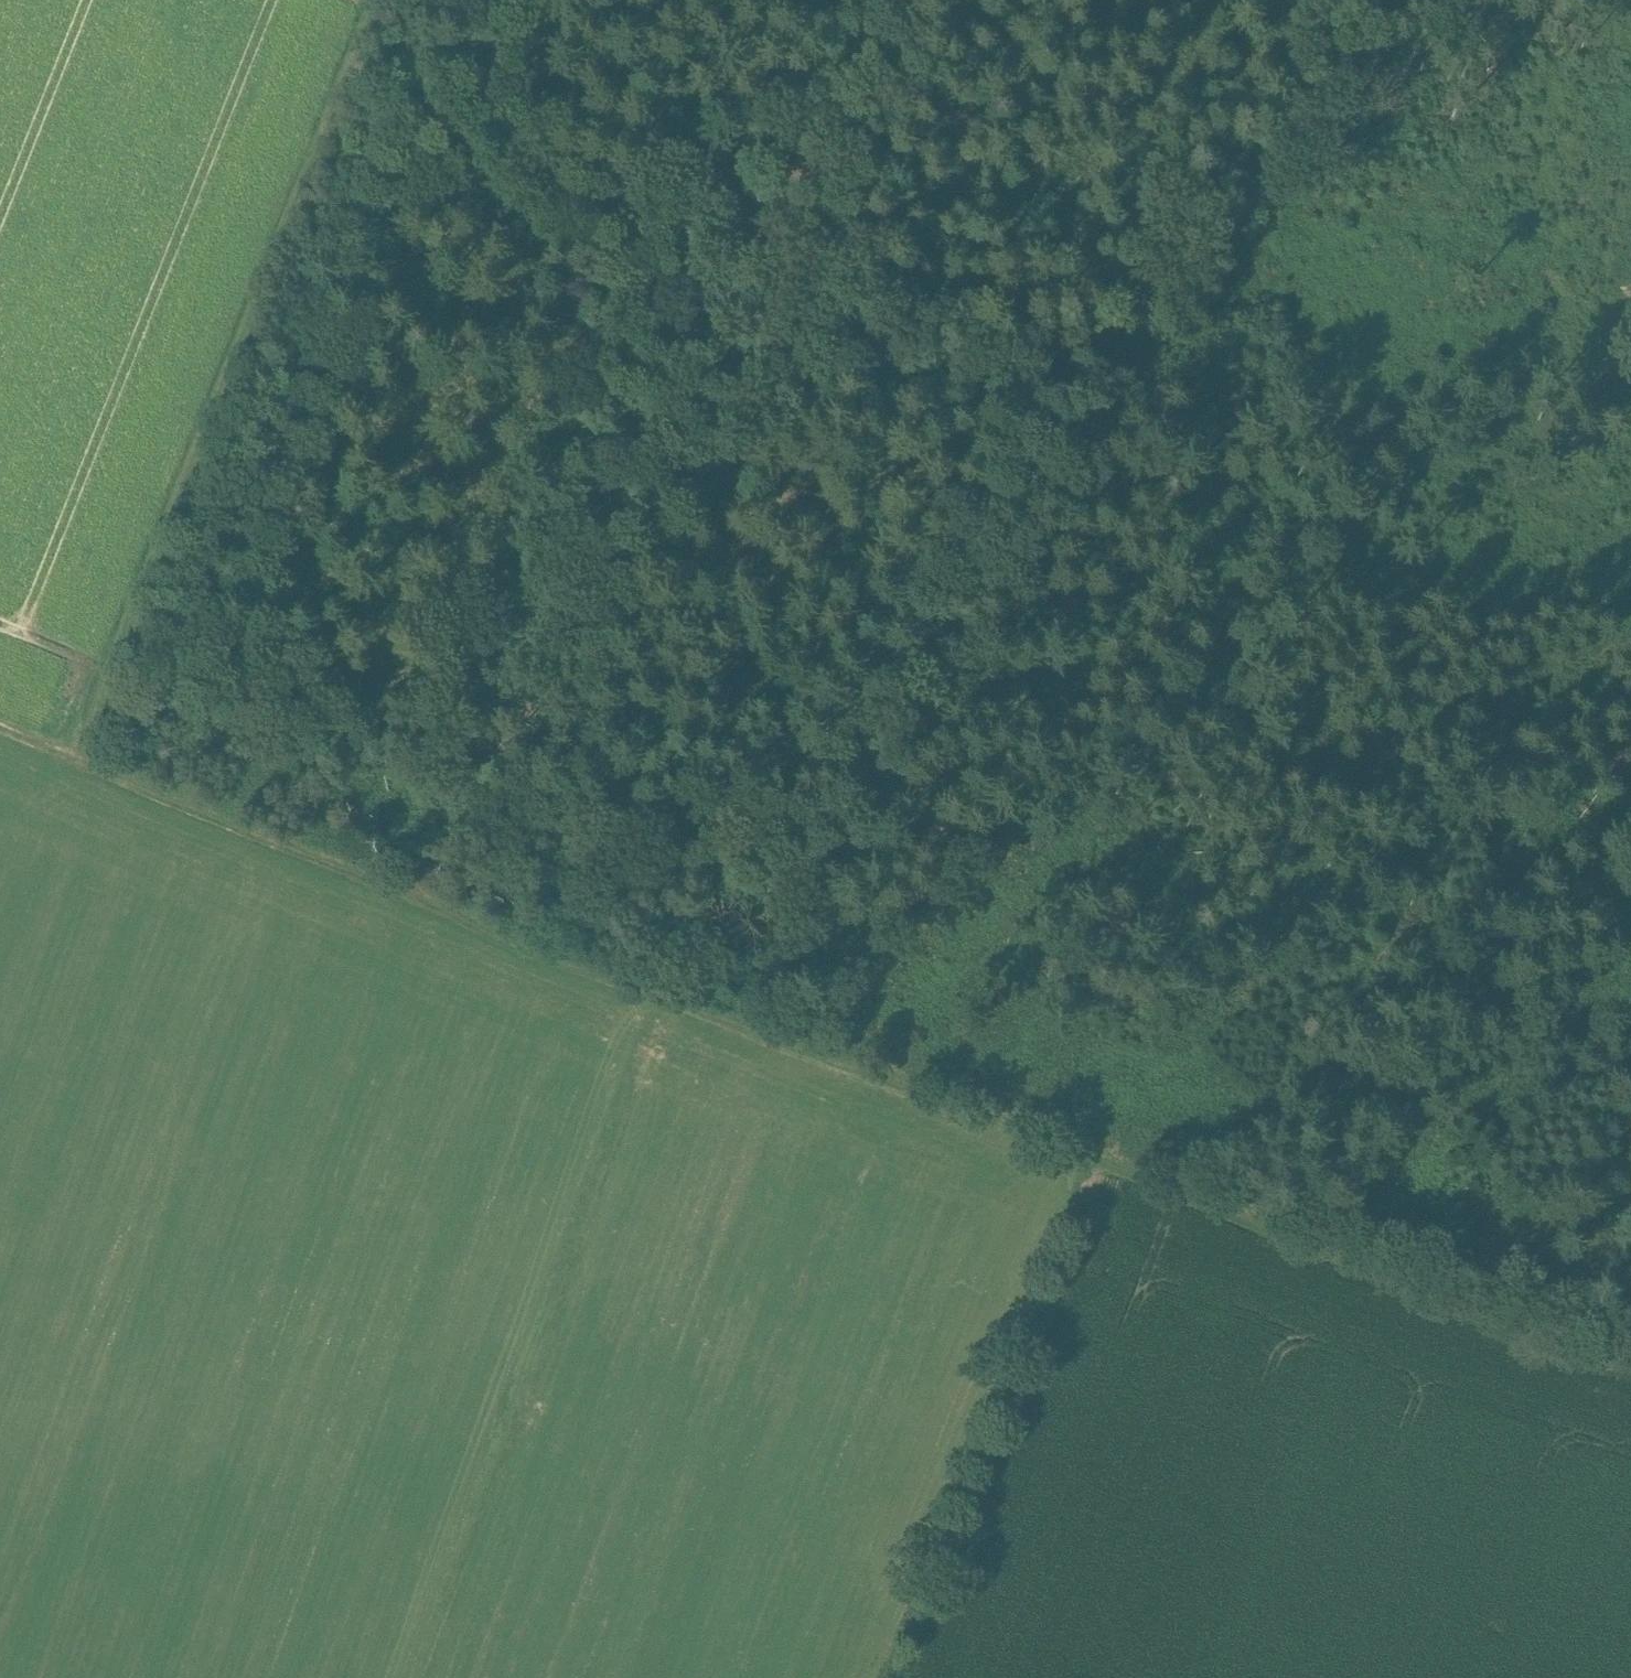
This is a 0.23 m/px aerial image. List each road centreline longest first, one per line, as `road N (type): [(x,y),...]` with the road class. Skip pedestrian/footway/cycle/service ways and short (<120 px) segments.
road 1 (track): [(0,726),(665,984),(418,1677)]

